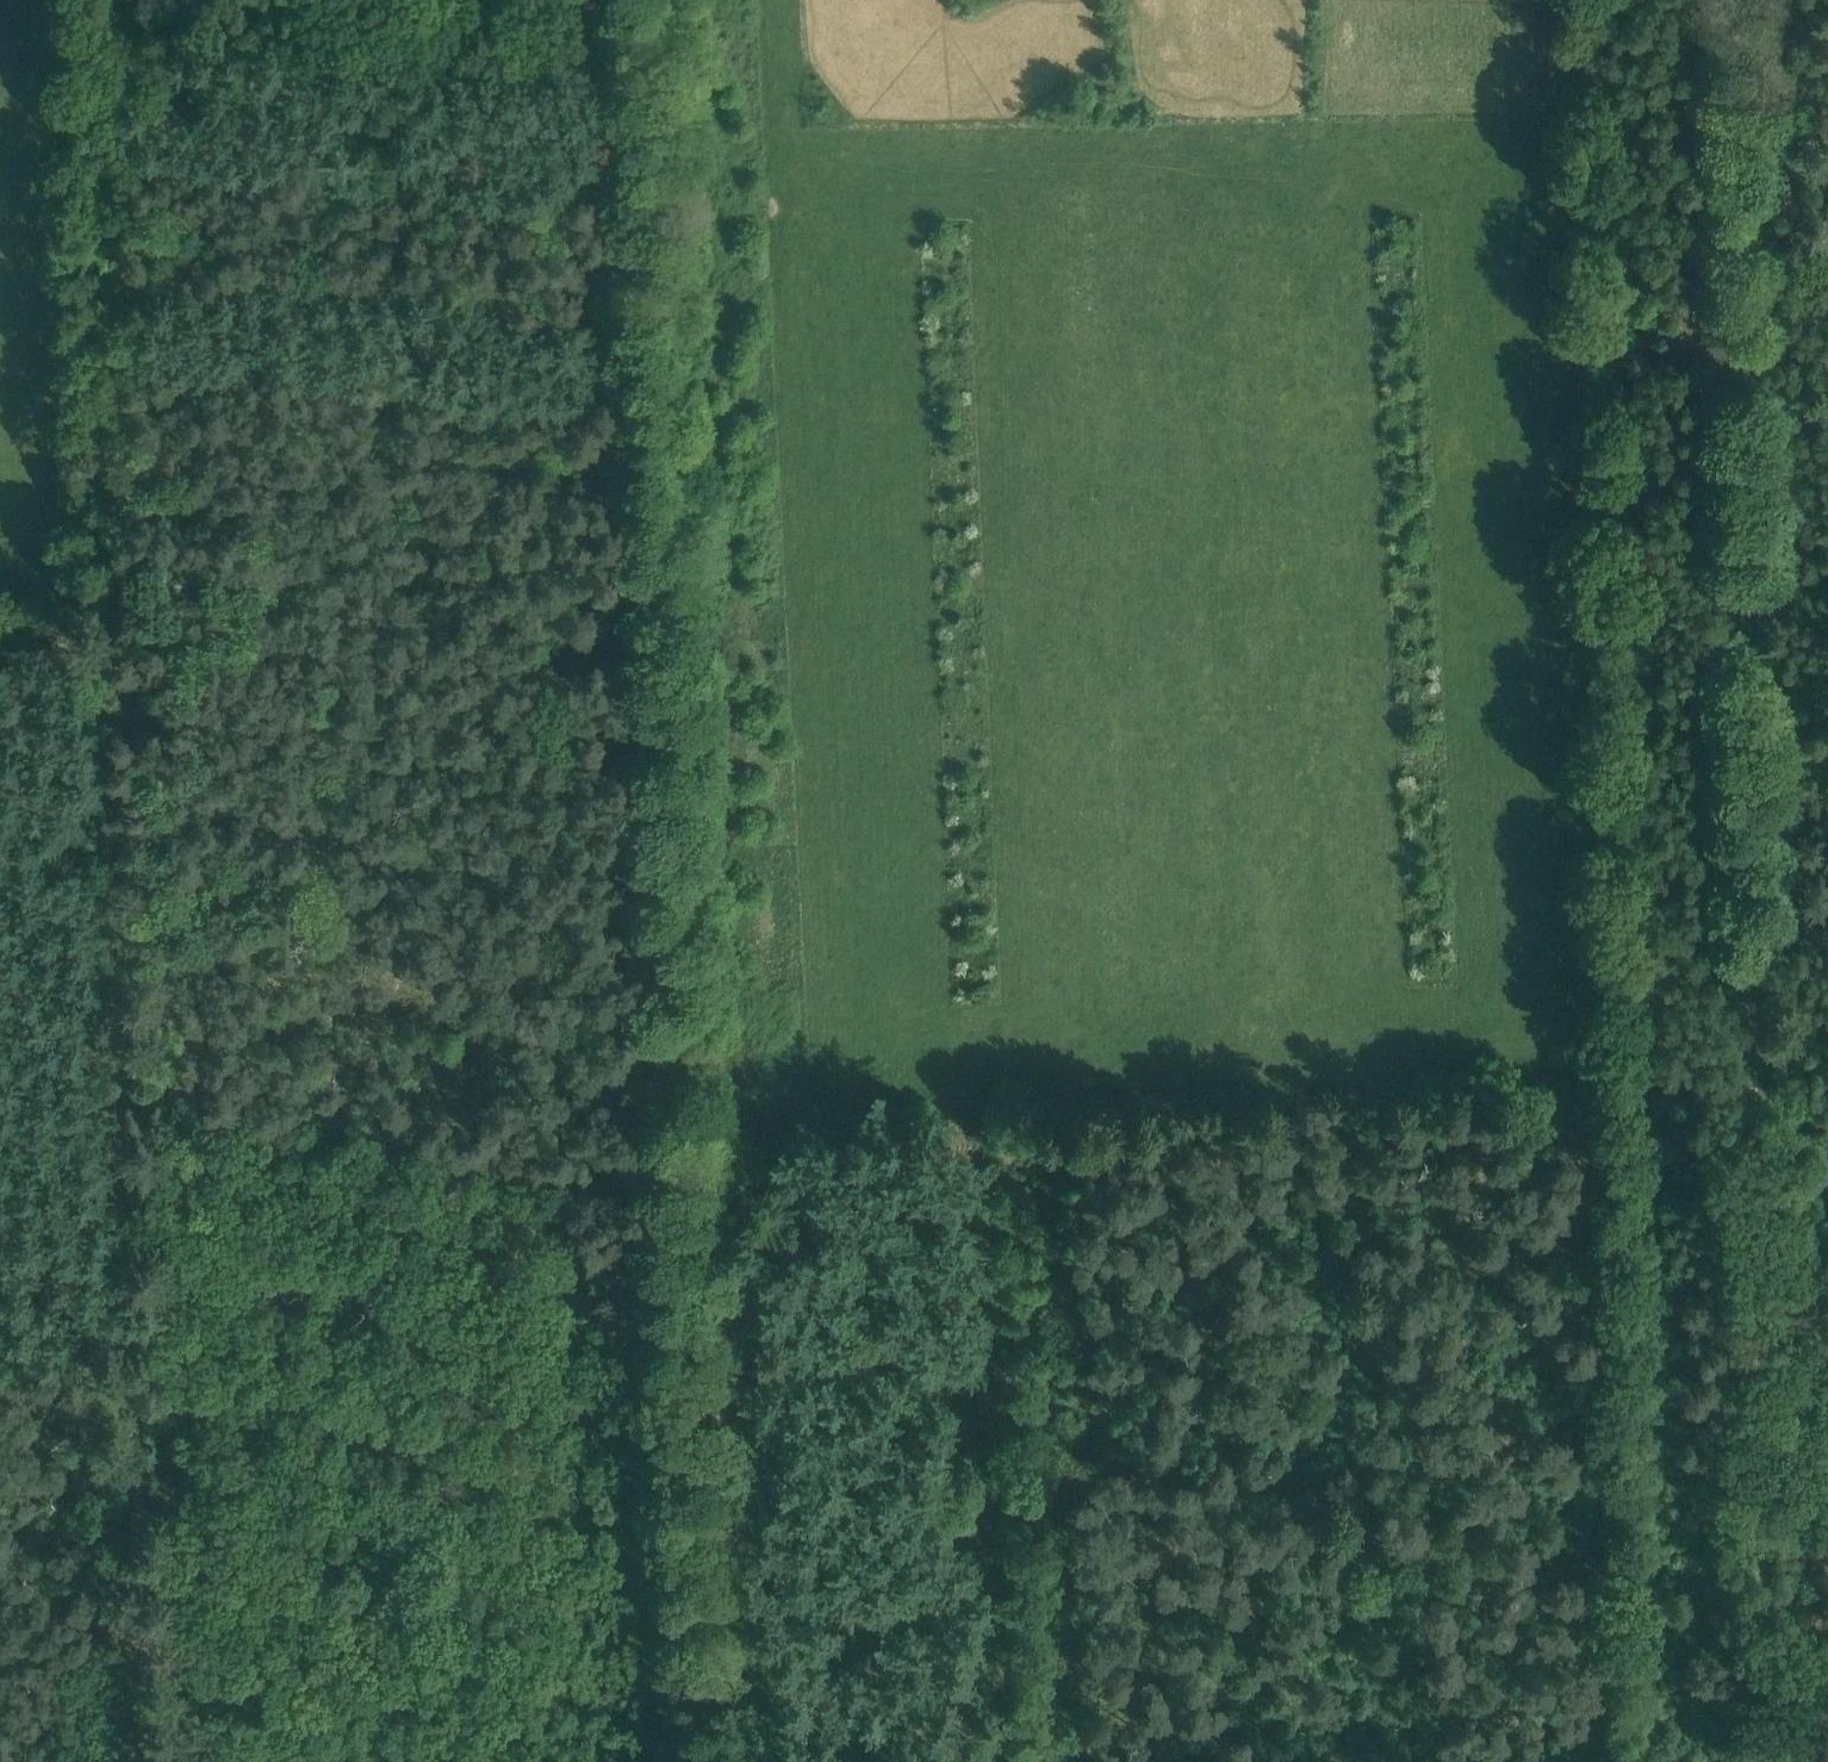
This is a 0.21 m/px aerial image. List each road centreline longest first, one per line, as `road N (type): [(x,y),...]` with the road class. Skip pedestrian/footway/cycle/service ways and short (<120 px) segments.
road 1 (track): [(705,1761),(645,0)]
road 2 (track): [(76,0),(124,1761)]
road 3 (track): [(1715,0),(1755,1761)]

